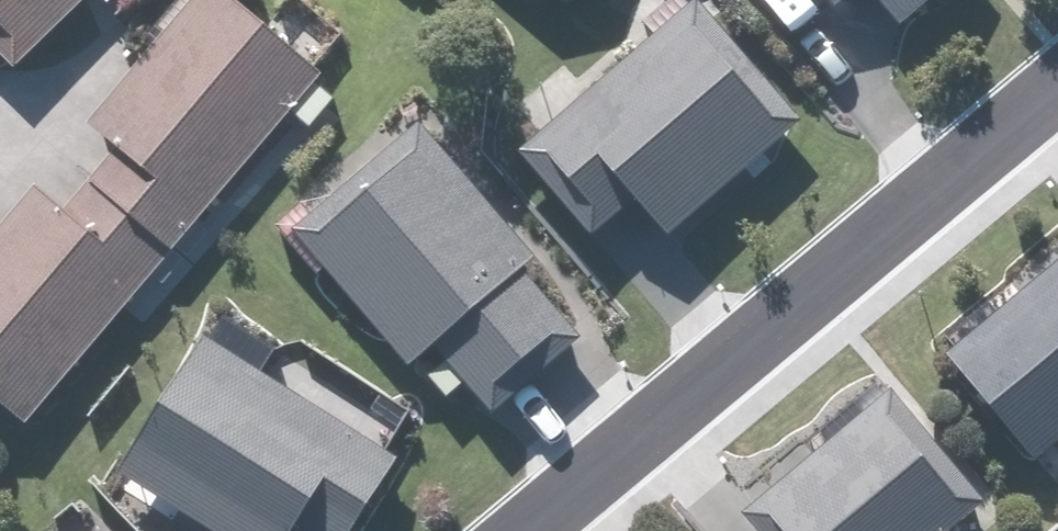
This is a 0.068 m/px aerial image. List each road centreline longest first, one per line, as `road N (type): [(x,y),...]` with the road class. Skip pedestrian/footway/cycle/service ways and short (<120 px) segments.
road 1 (residential): [(527,530),(1057,89)]

